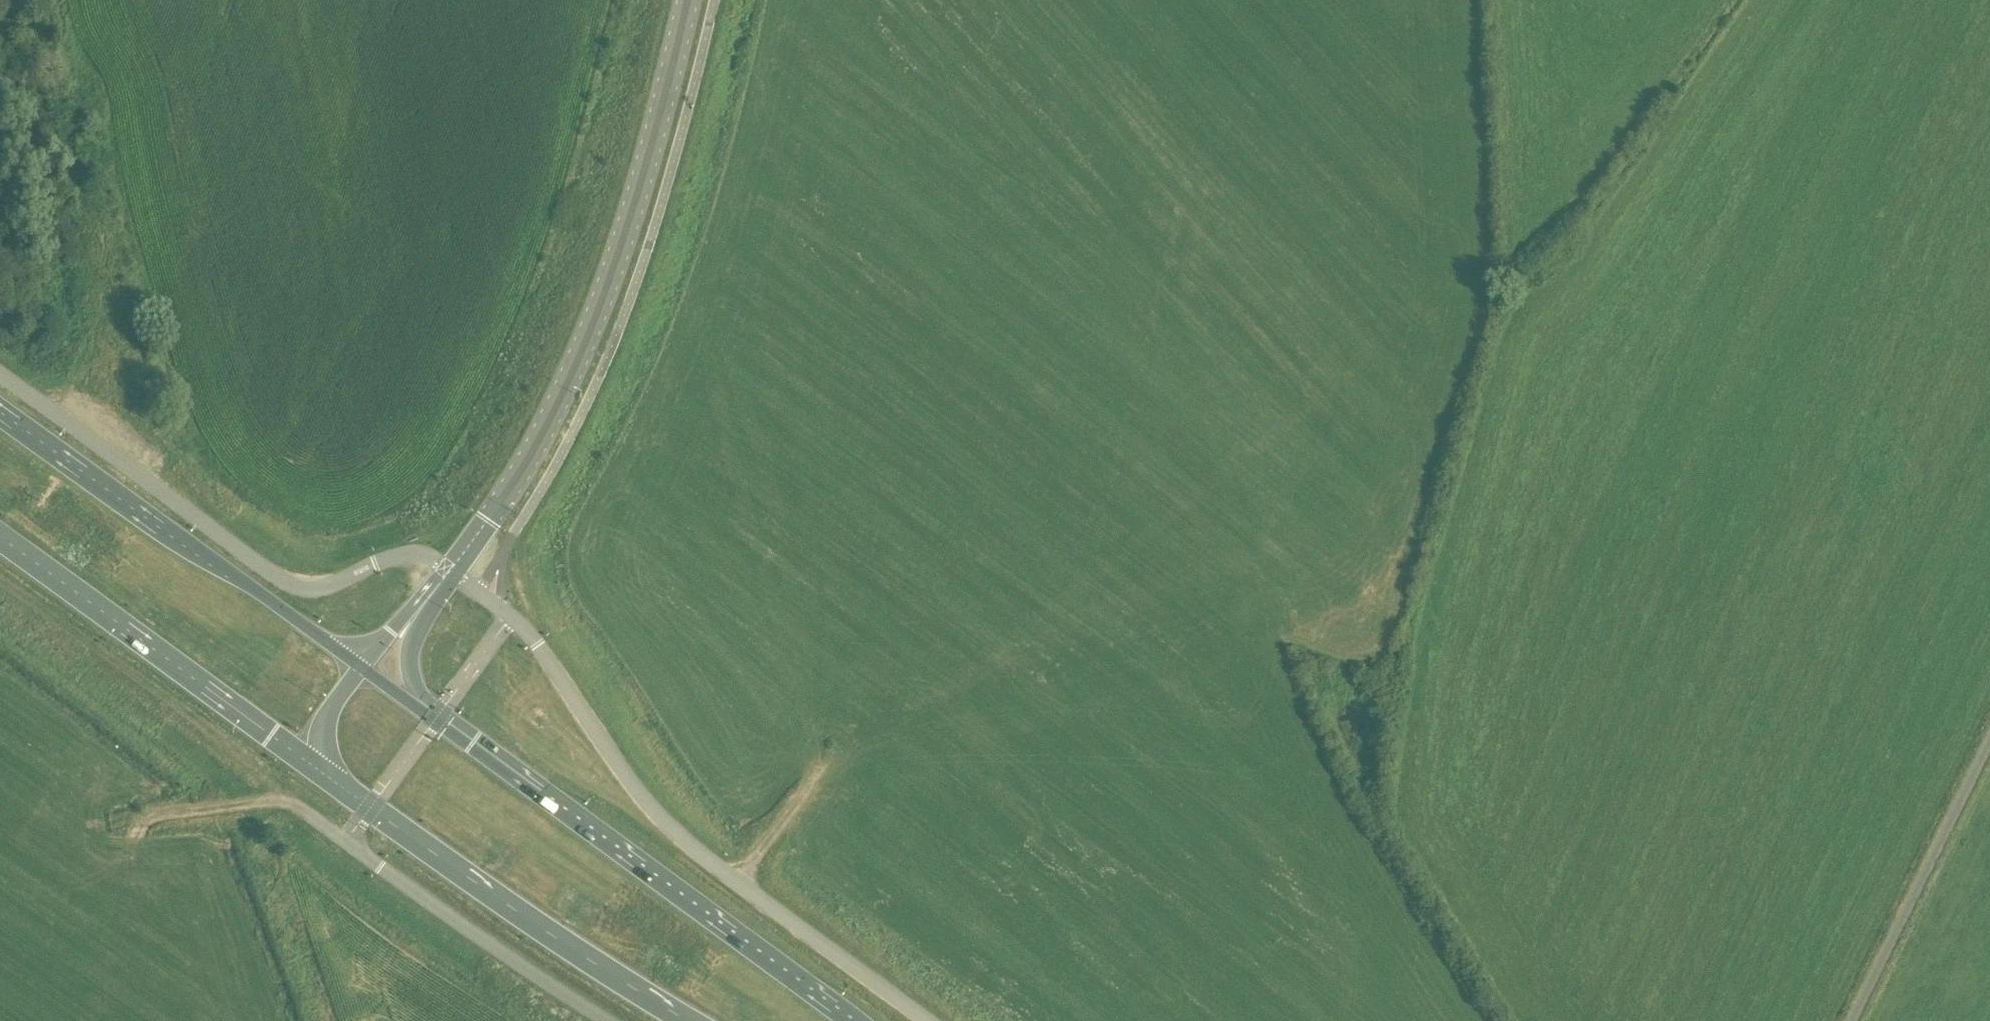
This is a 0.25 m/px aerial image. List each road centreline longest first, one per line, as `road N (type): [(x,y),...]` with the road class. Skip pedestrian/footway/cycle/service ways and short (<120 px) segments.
road 1 (tertiary): [(448,573),(548,426),(600,311),(687,0)]
road 2 (unclassified): [(927,1020),(679,836),(511,617)]
road 3 (unclassified): [(448,573),(417,554),(320,590),(283,584),(0,380)]
road 4 (primary): [(844,1020),(435,721)]
road 5 (primary): [(364,669),(0,412)]
road 6 (primary): [(0,539),(320,772)]
road 7 (primary): [(370,809),(675,1020)]
road 8 (unclassified): [(347,841),(607,1020)]
road 9 (tertiary): [(432,719),(410,663),(448,573)]
road 10 (unclassified): [(511,617),(435,721)]
road 11 (tertiary): [(448,573),(364,669)]

